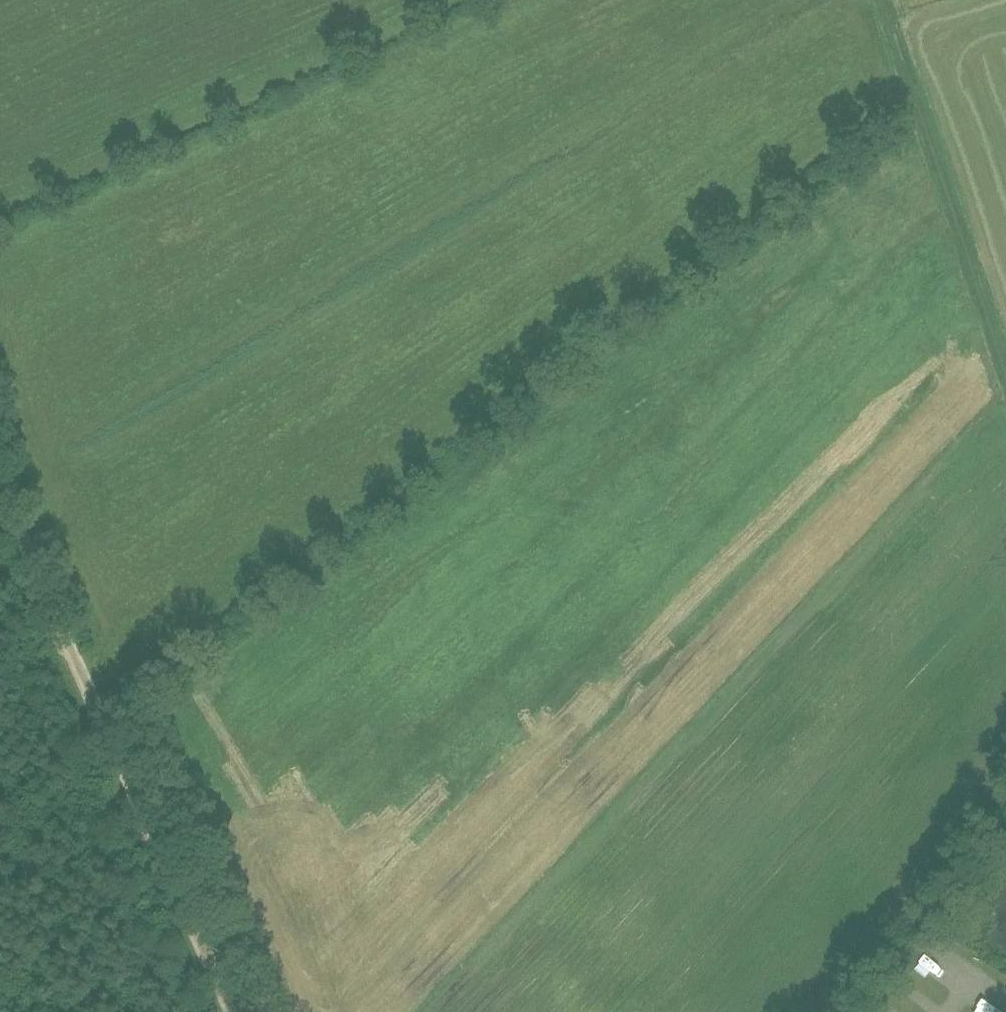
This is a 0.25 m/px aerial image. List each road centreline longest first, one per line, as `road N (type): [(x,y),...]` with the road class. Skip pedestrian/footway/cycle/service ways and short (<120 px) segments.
road 1 (track): [(227,1011),(0,497)]
road 2 (track): [(1005,840),(956,918),(955,944),(968,967)]

